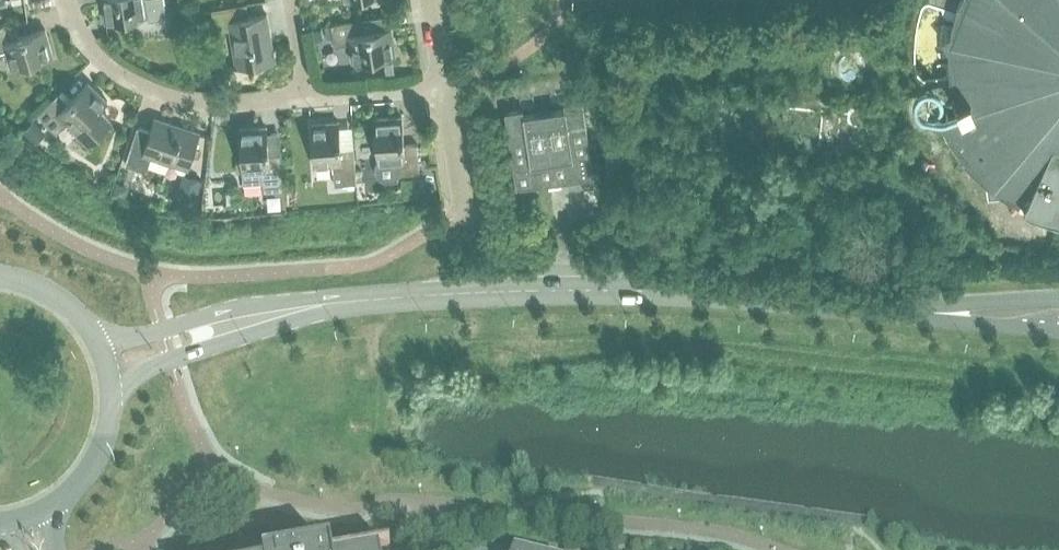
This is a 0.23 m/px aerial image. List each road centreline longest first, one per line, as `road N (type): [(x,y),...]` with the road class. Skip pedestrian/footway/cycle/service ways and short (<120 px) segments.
road 1 (secondary): [(1058,315),(393,294)]
road 2 (secondary): [(393,294),(305,295),(96,339)]
road 3 (secondary): [(110,392),(170,359),(393,294)]
road 4 (residential): [(307,99),(227,105),(159,94),(106,65),(80,33),(67,0)]
road 5 (residential): [(307,99),(447,84)]
road 6 (secondary): [(52,503),(96,455),(110,392)]
road 7 (residential): [(465,209),(447,84)]
road 8 (secondary): [(96,339),(66,301),(23,277),(0,275)]

